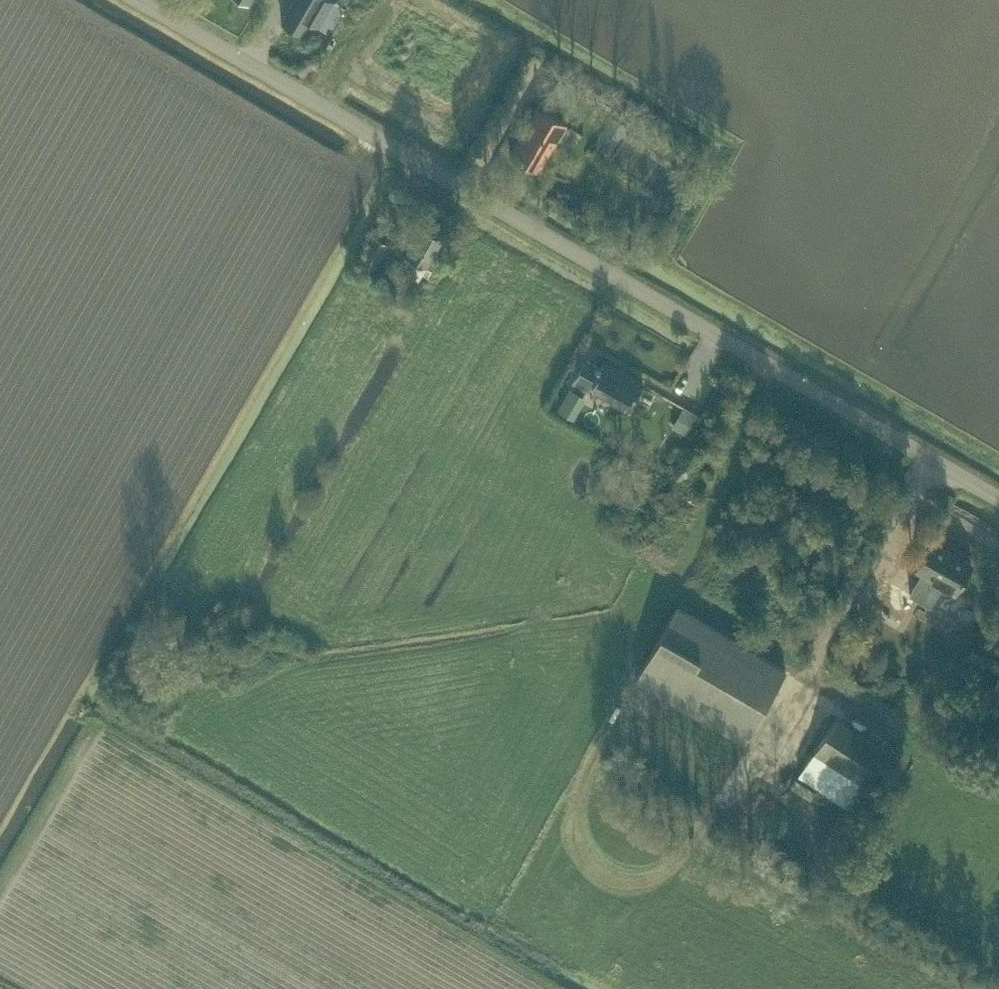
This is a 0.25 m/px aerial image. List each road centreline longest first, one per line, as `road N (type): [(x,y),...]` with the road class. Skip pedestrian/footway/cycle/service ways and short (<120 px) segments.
road 1 (unclassified): [(998,499),(138,0)]

